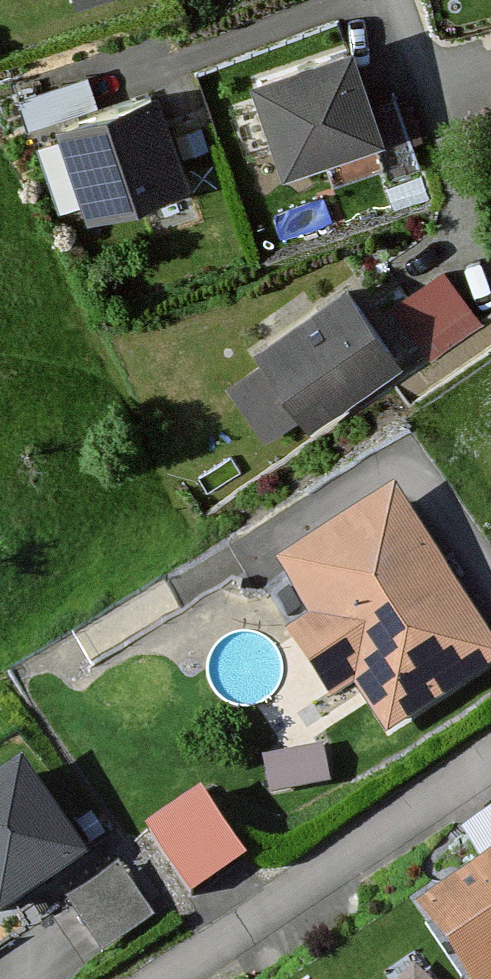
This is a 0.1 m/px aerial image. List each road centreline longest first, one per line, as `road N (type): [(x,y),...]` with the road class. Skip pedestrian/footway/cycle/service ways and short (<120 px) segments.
road 1 (residential): [(187,978),(490,765)]
road 2 (residential): [(390,0),(459,235)]

